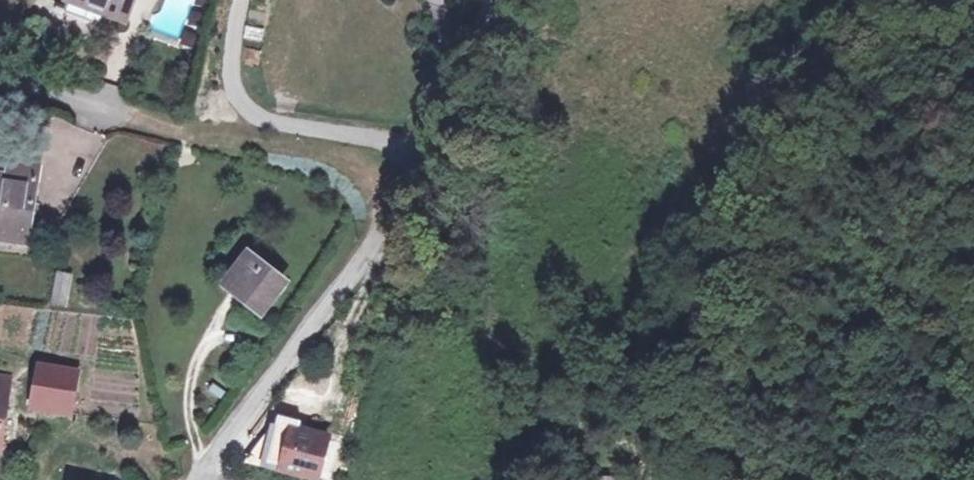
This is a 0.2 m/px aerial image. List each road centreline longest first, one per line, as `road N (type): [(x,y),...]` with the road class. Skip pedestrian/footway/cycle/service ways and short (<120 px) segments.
road 1 (residential): [(204,479),(416,157),(479,48),(492,0)]
road 2 (residential): [(0,84),(181,129)]

